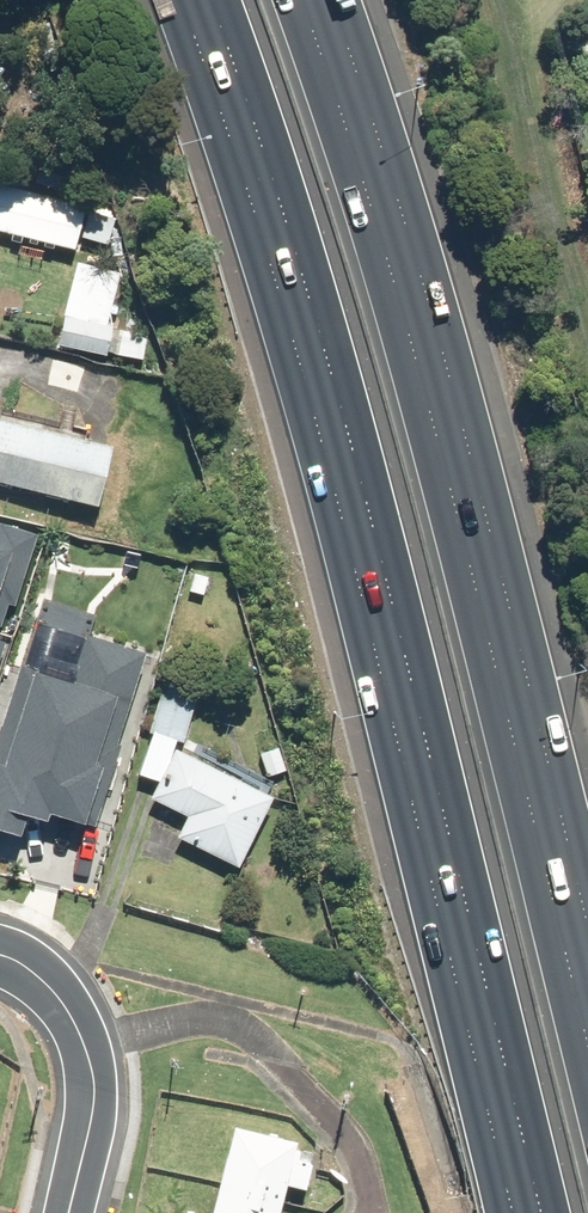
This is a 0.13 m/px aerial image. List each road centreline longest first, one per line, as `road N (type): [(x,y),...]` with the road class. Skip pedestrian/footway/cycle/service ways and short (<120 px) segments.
road 1 (motorway): [(542,1212),(318,313),(212,0)]
road 2 (motorway): [(301,0),(377,220),(587,1049)]
road 3 (residential): [(0,957),(60,996),(88,1051),(90,1113),(70,1212)]

